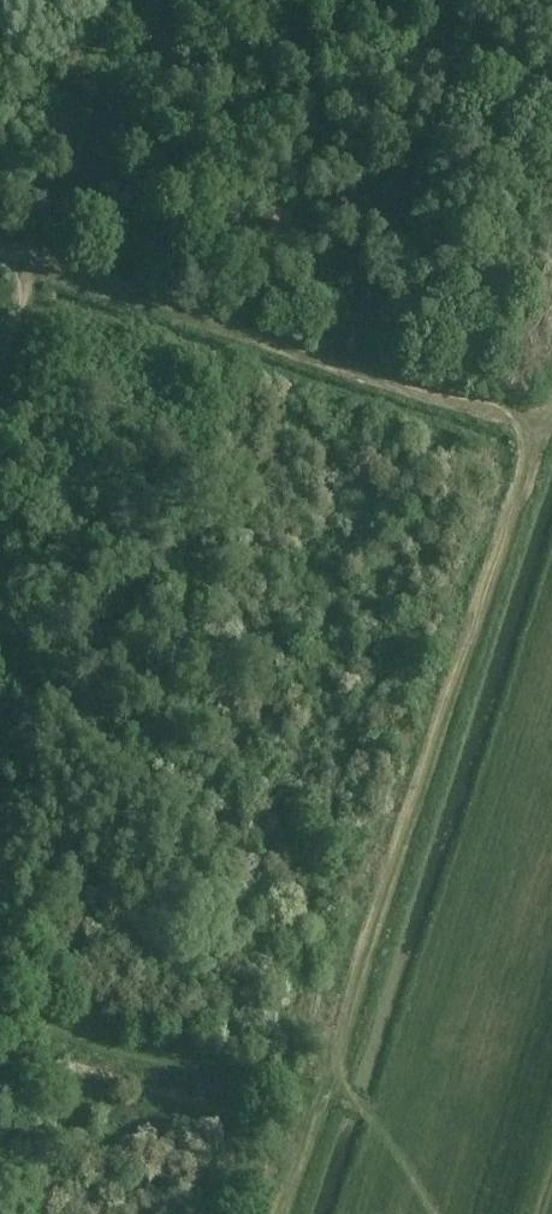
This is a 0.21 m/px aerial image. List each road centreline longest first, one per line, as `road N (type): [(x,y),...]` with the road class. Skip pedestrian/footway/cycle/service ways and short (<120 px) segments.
road 1 (track): [(314,1104),(548,428)]
road 2 (track): [(37,260),(548,428)]
road 3 (track): [(314,1104),(76,1022),(0,1016)]
road 4 (track): [(132,0),(37,260)]
road 5 (track): [(454,1213),(439,1183),(371,1112),(314,1104)]
road 6 (track): [(37,260),(0,387)]

